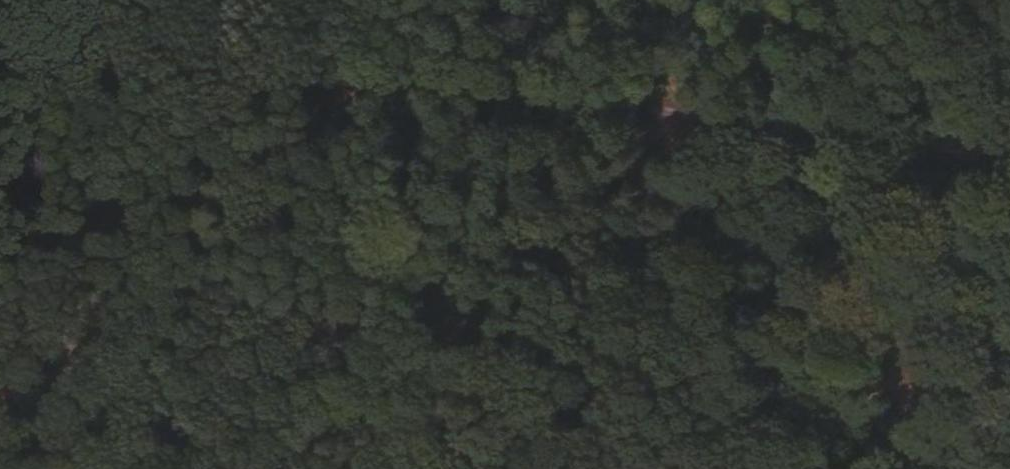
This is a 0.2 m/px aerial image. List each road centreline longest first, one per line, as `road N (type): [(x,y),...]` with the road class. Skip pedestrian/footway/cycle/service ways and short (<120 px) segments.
road 1 (track): [(508,84),(1009,430)]
road 2 (track): [(0,12),(508,84)]
road 3 (track): [(508,84),(909,141)]
road 4 (track): [(909,141),(985,0)]
road 5 (track): [(382,0),(508,84)]

